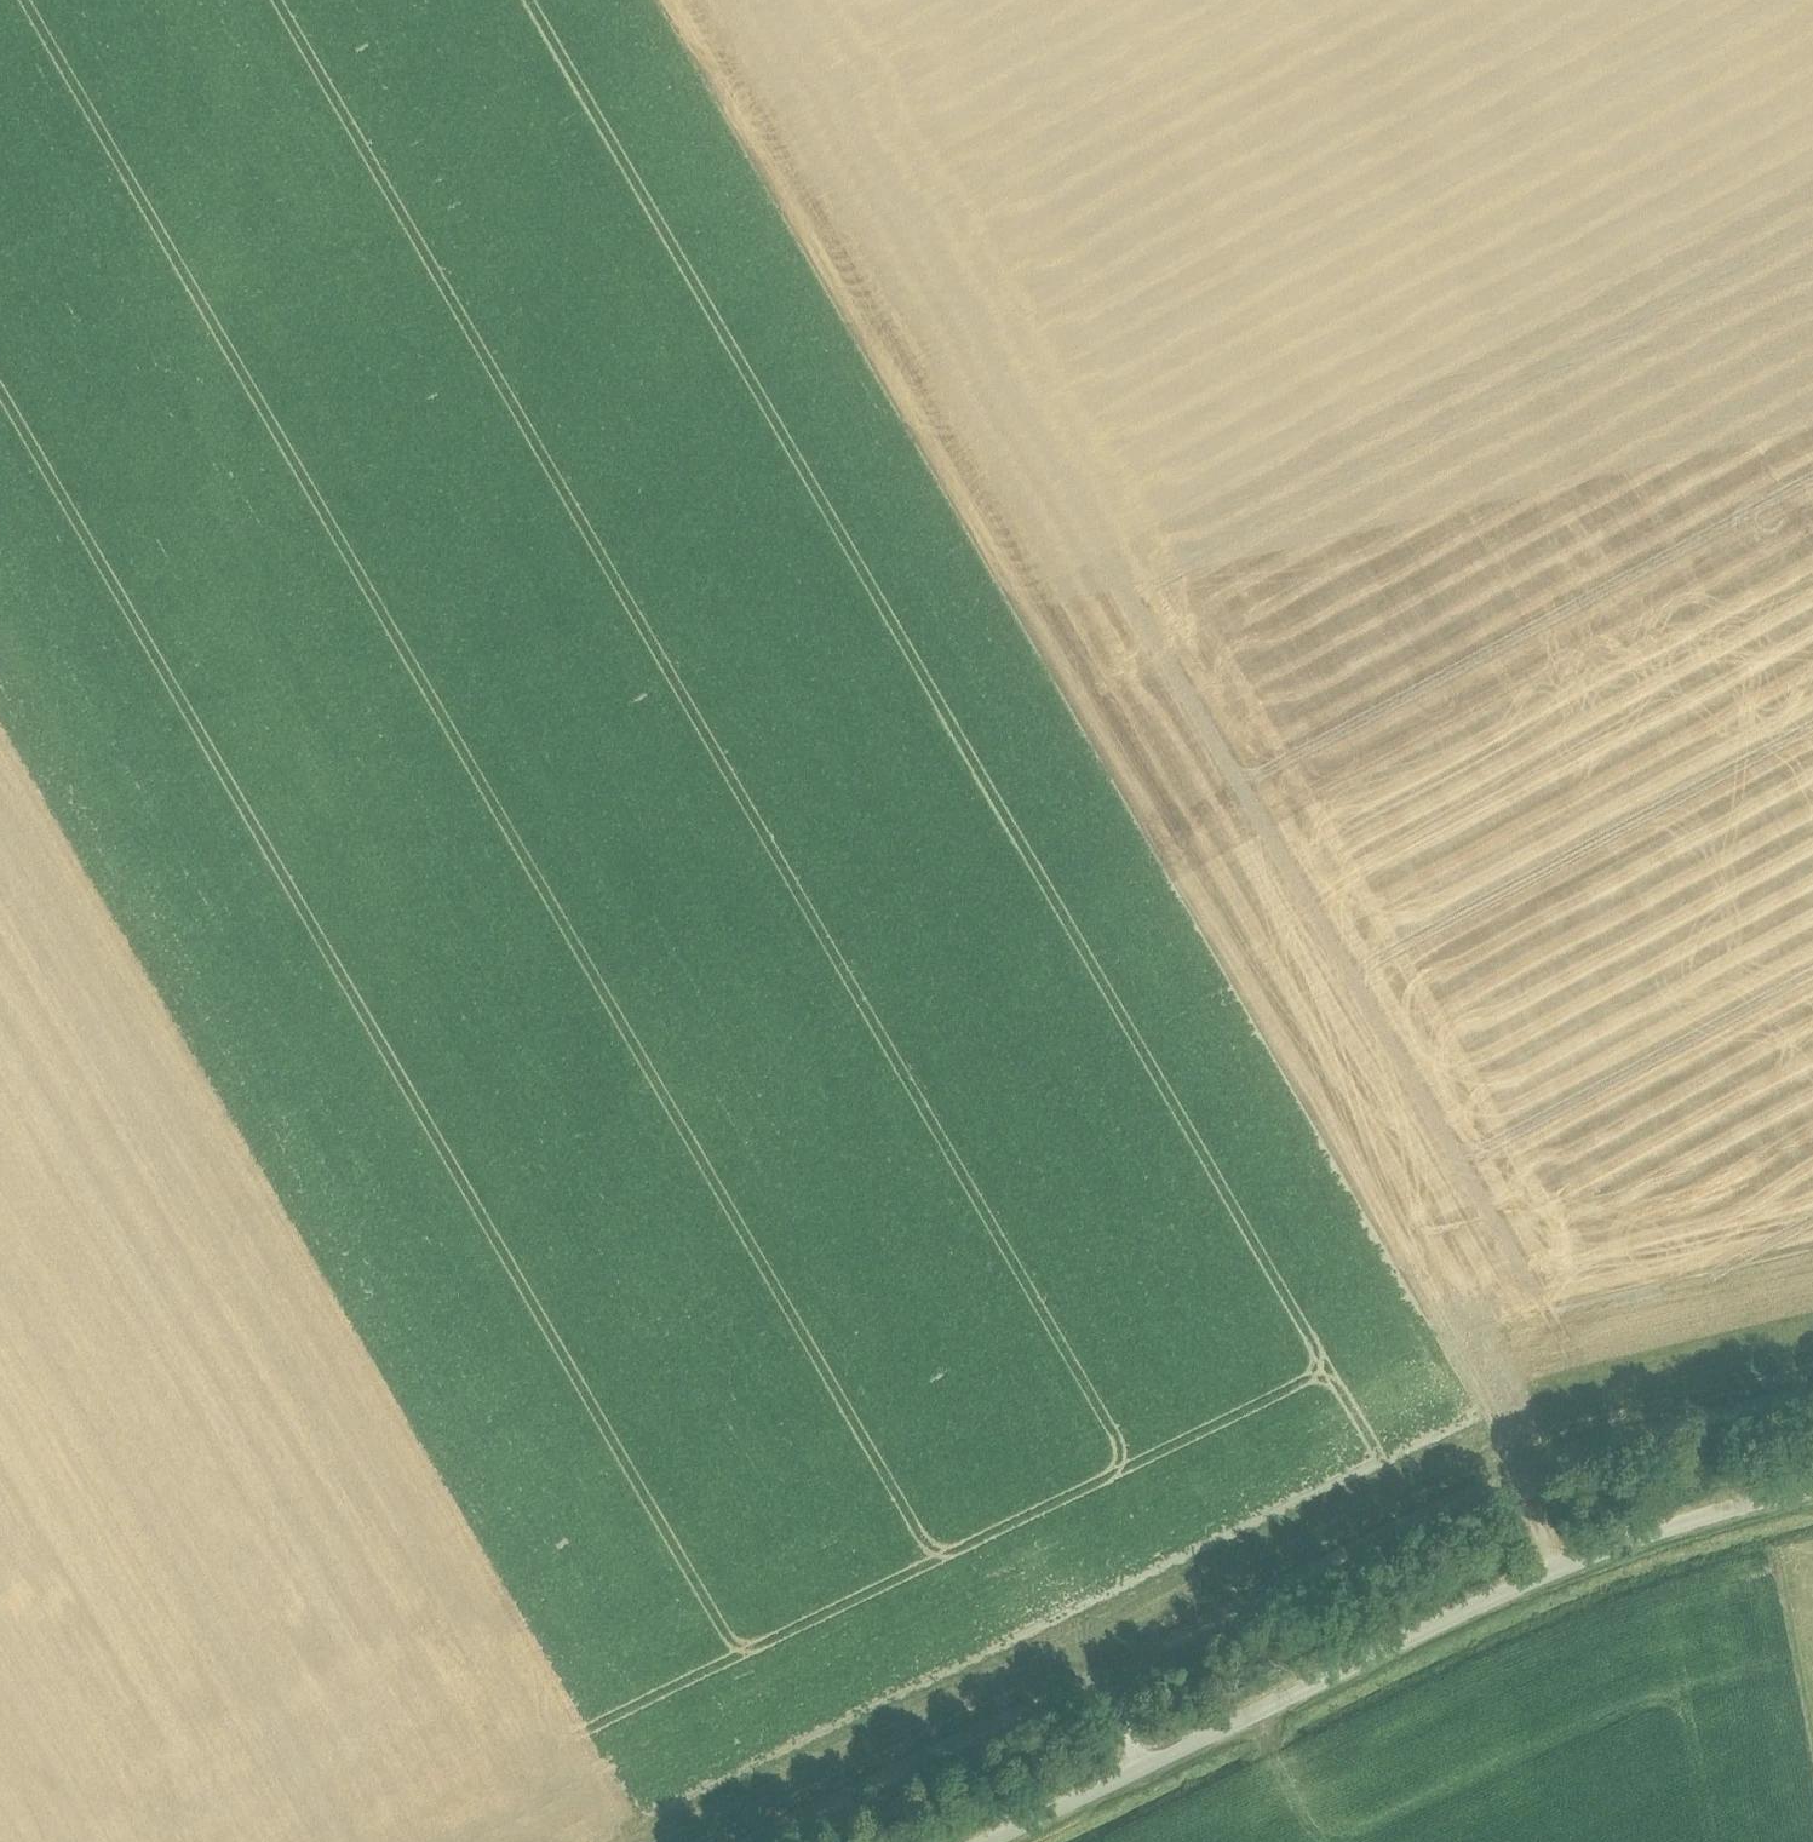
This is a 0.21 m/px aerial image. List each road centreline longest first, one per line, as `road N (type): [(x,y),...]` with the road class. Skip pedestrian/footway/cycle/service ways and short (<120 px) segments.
road 1 (unclassified): [(991,1841),(1579,1561),(1812,1488)]

